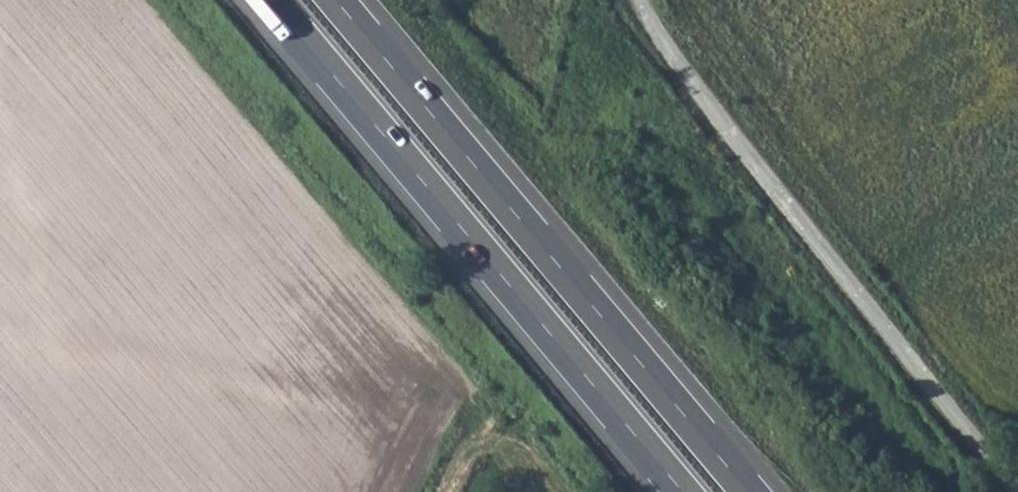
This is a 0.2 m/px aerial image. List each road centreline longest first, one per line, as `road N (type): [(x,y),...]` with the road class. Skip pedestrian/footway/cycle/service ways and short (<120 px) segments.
road 1 (motorway): [(270,0),(683,491)]
road 2 (motorway): [(748,491),(336,0)]
road 3 (track): [(1016,491),(658,44),(641,0)]

